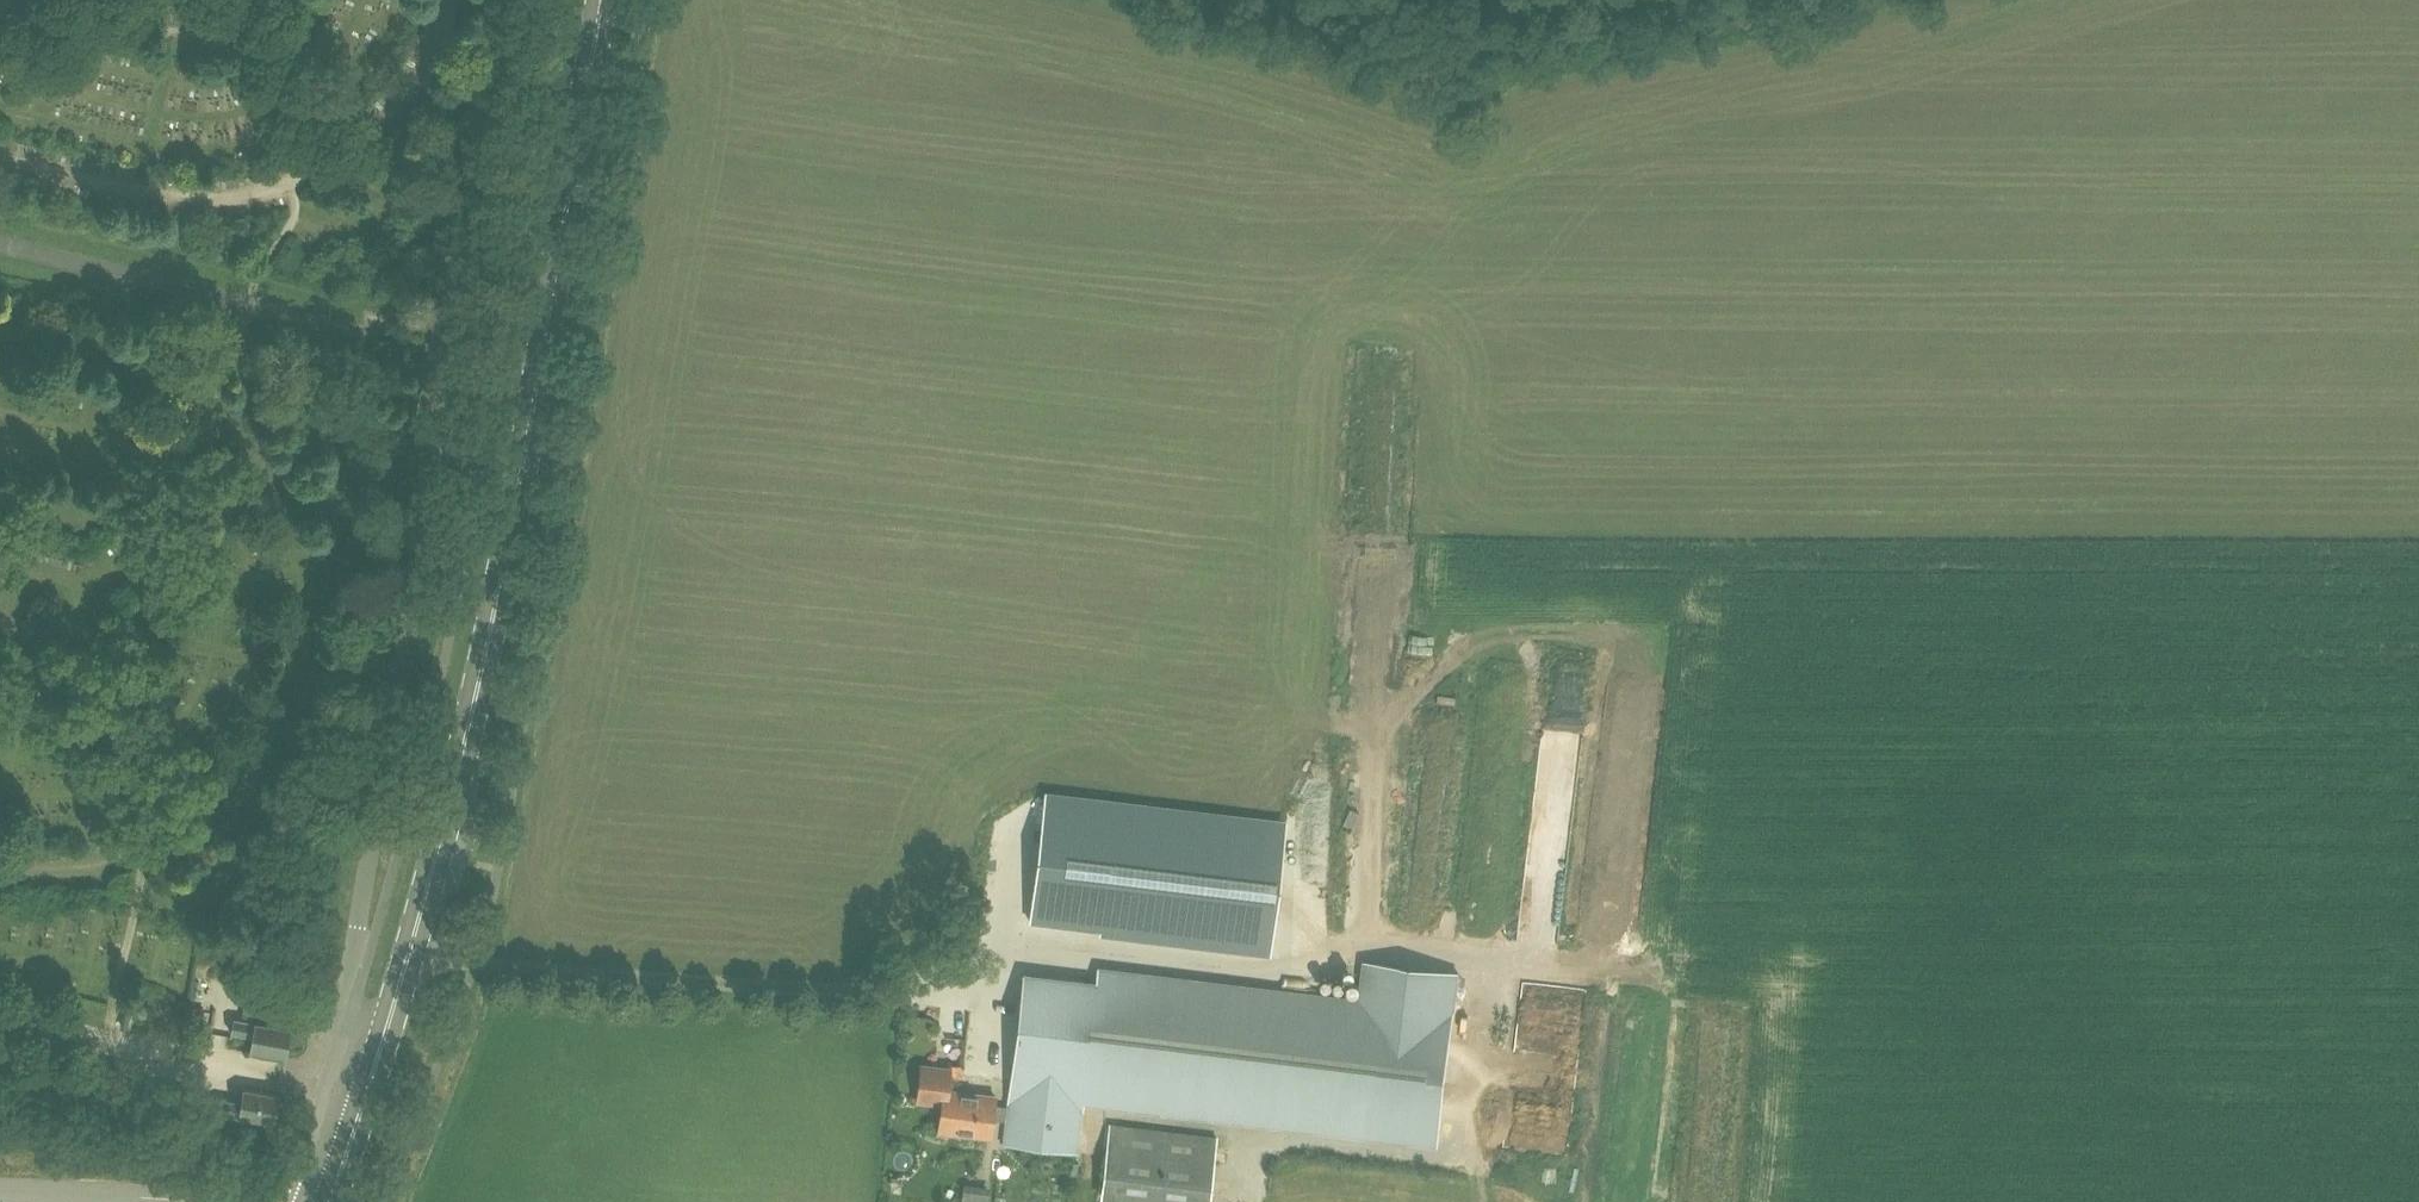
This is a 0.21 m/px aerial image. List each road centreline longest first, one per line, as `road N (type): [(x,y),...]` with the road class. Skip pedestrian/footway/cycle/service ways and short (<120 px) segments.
road 1 (secondary): [(329,1201),(396,1000),(488,640),(600,0)]
road 2 (unclassified): [(179,1201),(0,1191)]

